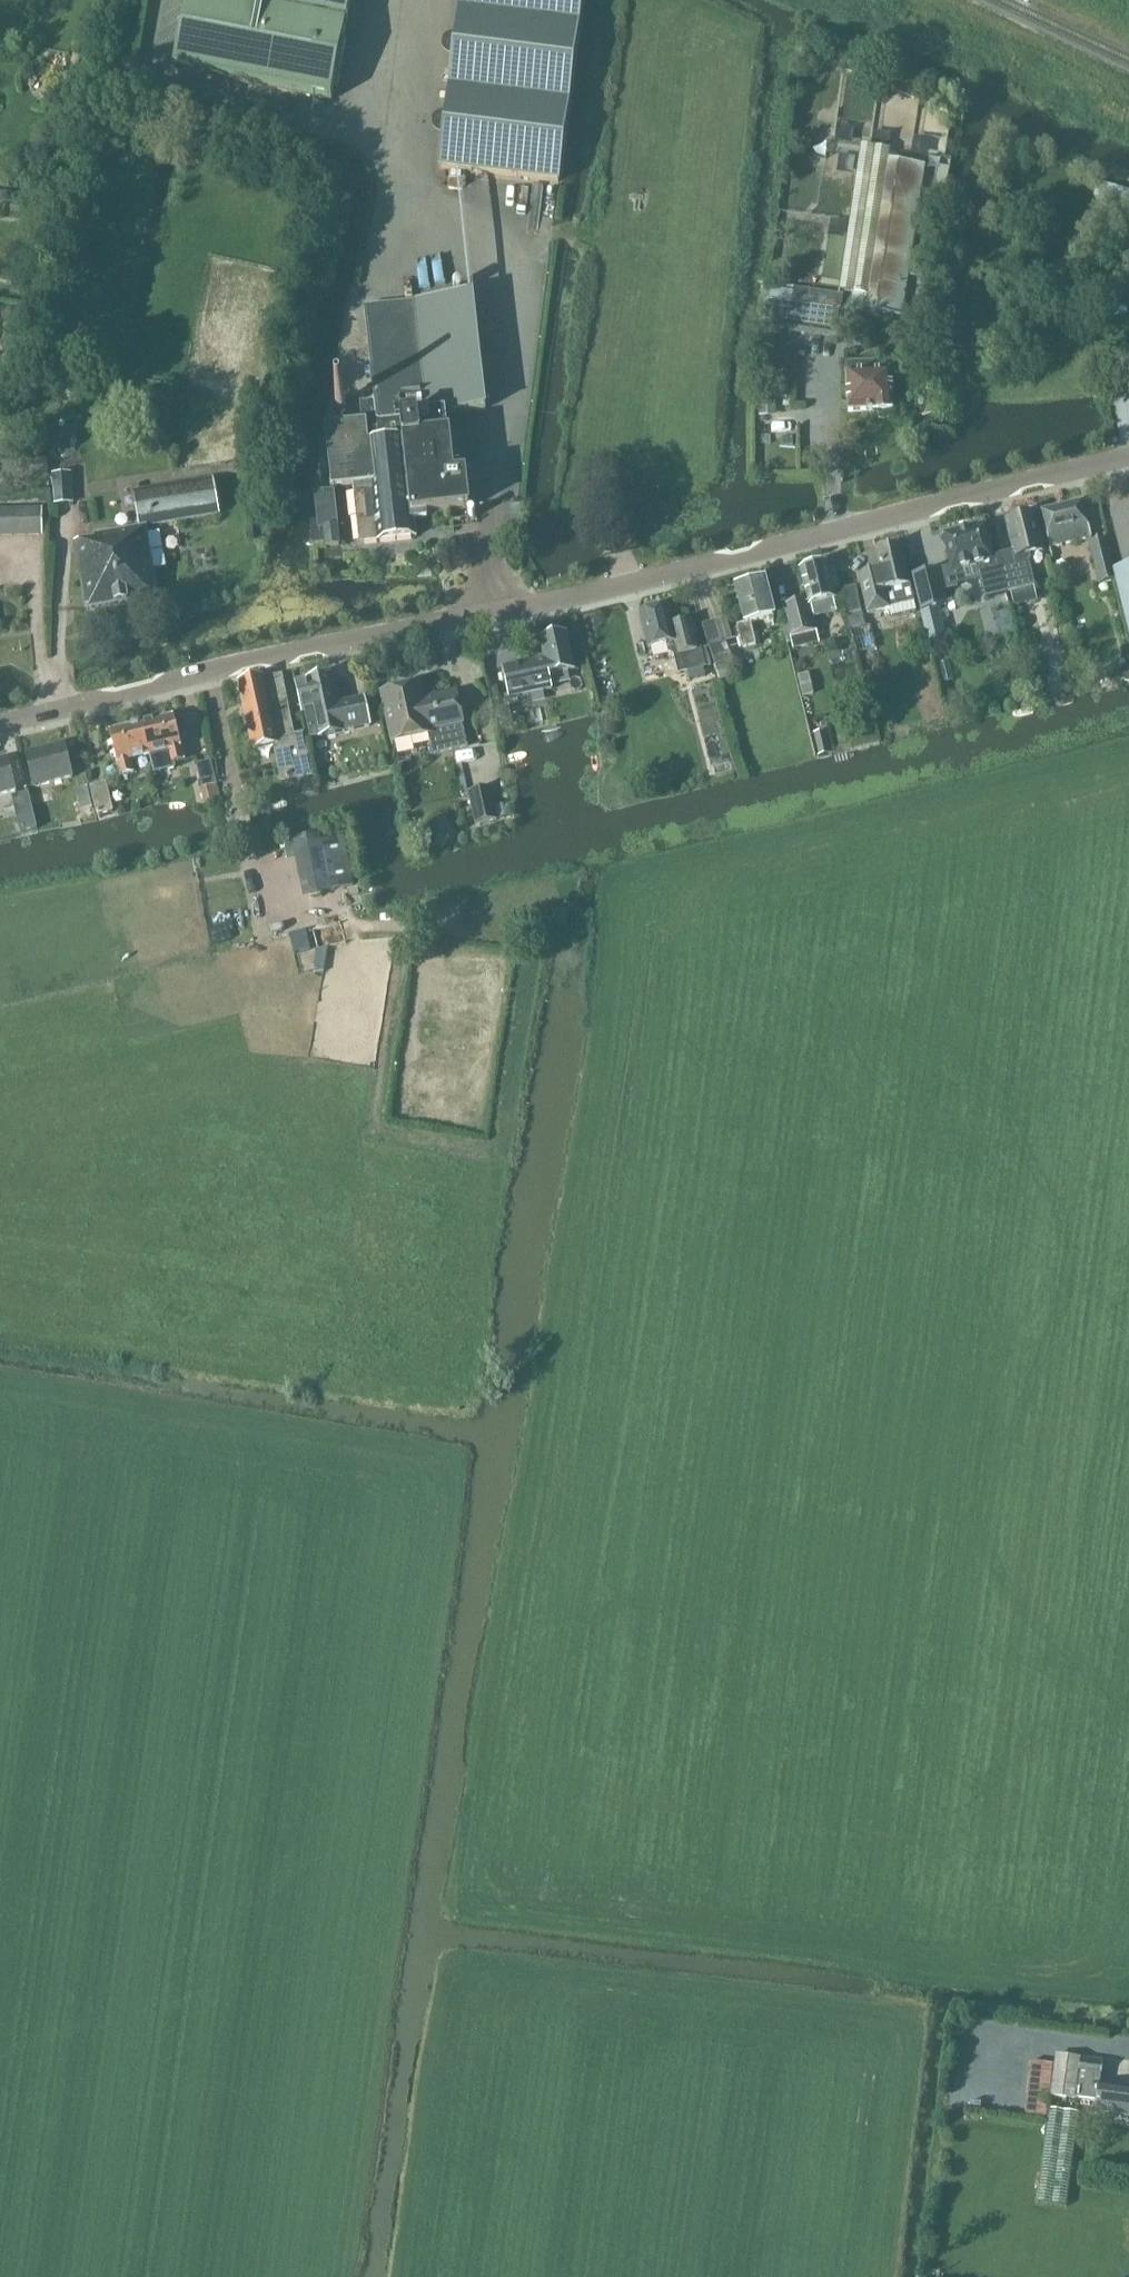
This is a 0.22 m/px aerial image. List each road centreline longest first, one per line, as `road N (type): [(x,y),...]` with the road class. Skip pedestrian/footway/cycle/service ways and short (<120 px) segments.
road 1 (tertiary): [(0,723),(640,583),(1128,457)]

